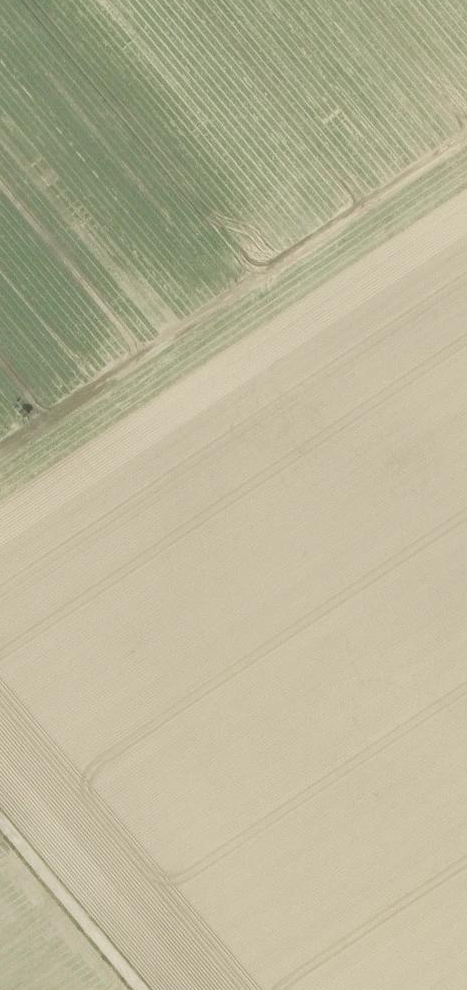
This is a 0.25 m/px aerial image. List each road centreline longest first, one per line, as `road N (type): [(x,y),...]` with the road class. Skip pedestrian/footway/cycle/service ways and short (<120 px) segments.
road 1 (track): [(0,820),(142,989)]

